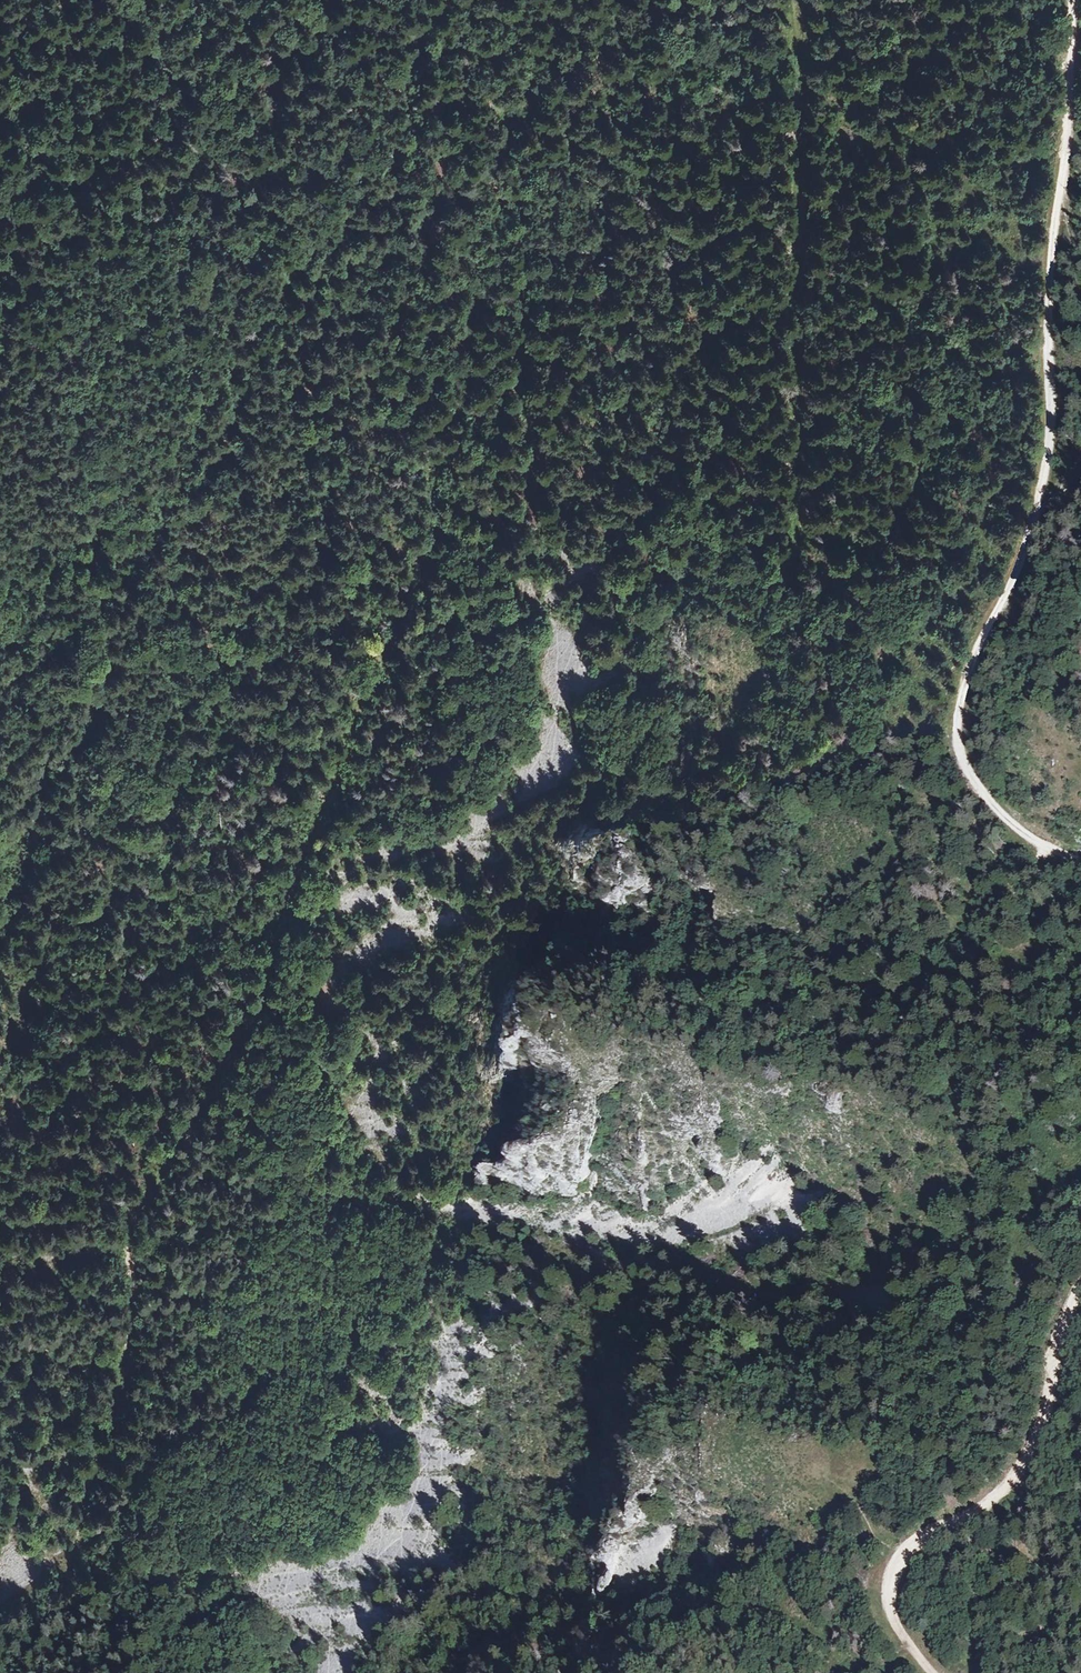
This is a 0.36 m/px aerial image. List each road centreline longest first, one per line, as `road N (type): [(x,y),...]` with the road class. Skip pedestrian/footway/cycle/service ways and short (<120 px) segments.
road 1 (track): [(1071,0),(1052,256),(1049,433),(1014,569),(964,661),(950,734),(964,773),(999,814),(1080,862)]
road 2 (track): [(1080,1285),(1062,1322),(1044,1416),(1021,1467),(982,1506),(900,1552),(891,1569),(889,1614),(934,1672)]
road 3 (track): [(0,345),(65,0)]

